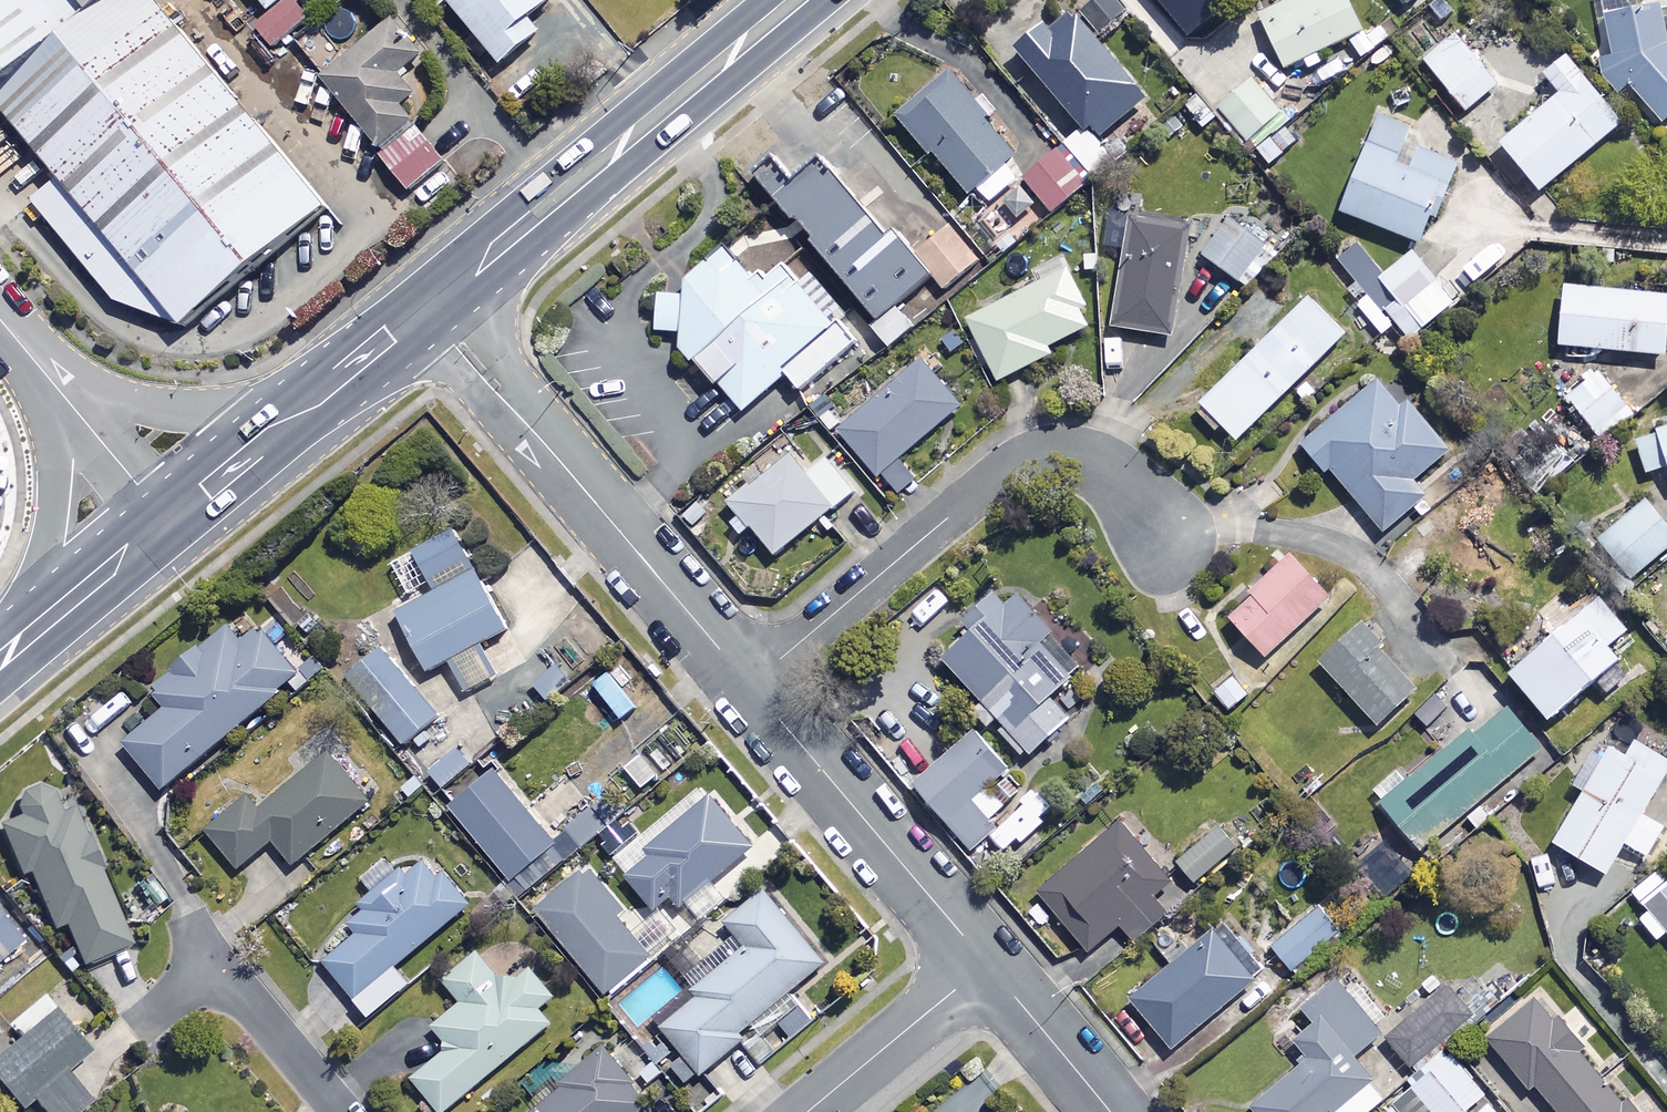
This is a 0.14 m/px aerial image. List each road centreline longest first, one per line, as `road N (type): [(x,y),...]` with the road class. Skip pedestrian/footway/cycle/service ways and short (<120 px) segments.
road 1 (residential): [(1167,539),(1095,460),(1053,453),(1026,459),(750,685)]
road 2 (residential): [(750,685),(424,303)]
road 3 (trunk): [(424,303),(797,0)]
road 4 (residential): [(987,964),(750,685)]
road 5 (trunk): [(167,521),(424,303)]
road 6 (unclassified): [(0,319),(167,521)]
road 7 (residential): [(340,1111),(228,981),(205,981),(154,1012)]
road 8 (residential): [(987,964),(808,1111)]
road 9 (trunk): [(0,660),(167,521)]
road 10 (residential): [(1110,1111),(987,964)]

